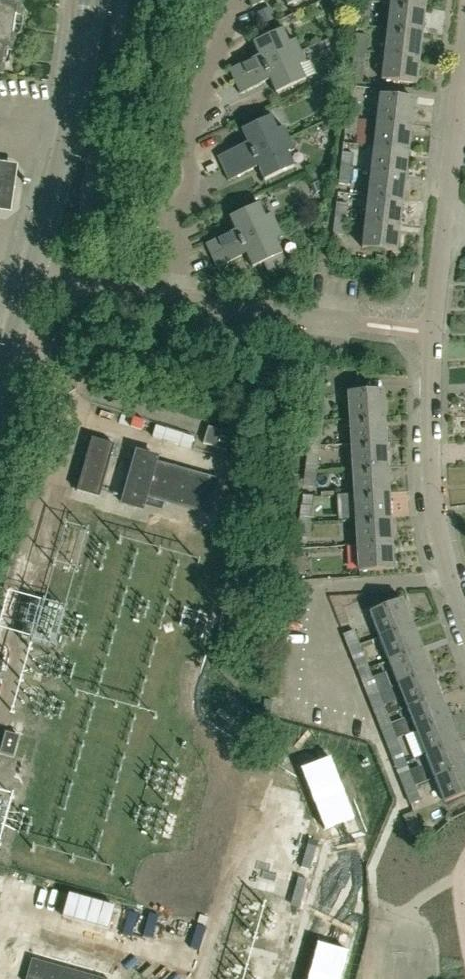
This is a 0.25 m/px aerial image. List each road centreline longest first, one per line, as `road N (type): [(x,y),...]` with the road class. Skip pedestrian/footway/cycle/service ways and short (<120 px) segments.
road 1 (residential): [(464,625),(435,542),(424,468),(447,222)]
road 2 (residential): [(181,301),(169,222),(194,189),(185,146),(227,22)]
road 3 (tertiary): [(31,278),(69,126),(86,0)]
road 4 (residential): [(368,327),(181,301)]
road 5 (residential): [(447,222),(464,65)]
road 6 (residential): [(181,301),(31,278)]

